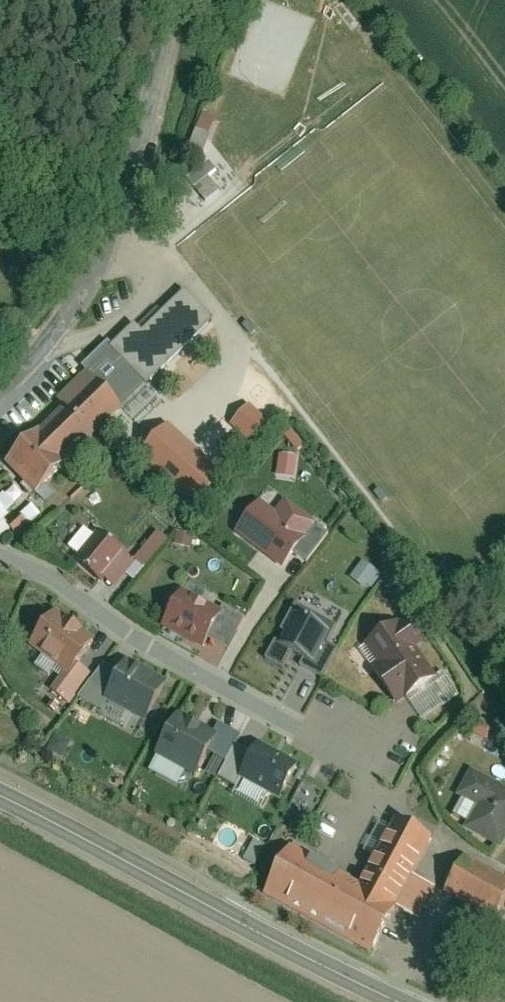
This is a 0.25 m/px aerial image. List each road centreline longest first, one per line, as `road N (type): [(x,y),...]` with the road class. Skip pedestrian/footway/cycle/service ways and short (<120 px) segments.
road 1 (residential): [(0,398),(70,340),(136,202),(175,0)]
road 2 (secondary): [(0,797),(395,1001)]
road 3 (residential): [(372,766),(133,637),(62,586),(0,559)]

